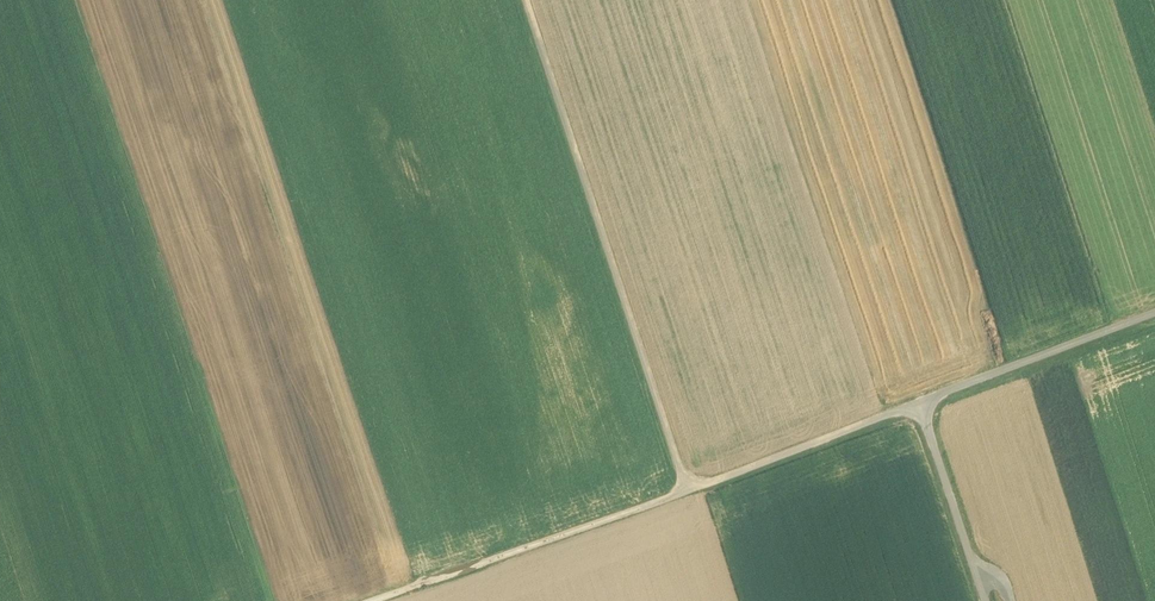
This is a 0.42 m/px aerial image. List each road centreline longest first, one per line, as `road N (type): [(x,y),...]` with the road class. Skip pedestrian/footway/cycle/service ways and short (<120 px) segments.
road 1 (track): [(916,404),(374,600)]
road 2 (track): [(686,493),(524,0)]
road 3 (track): [(916,404),(1154,313)]
road 4 (track): [(984,600),(916,404)]

